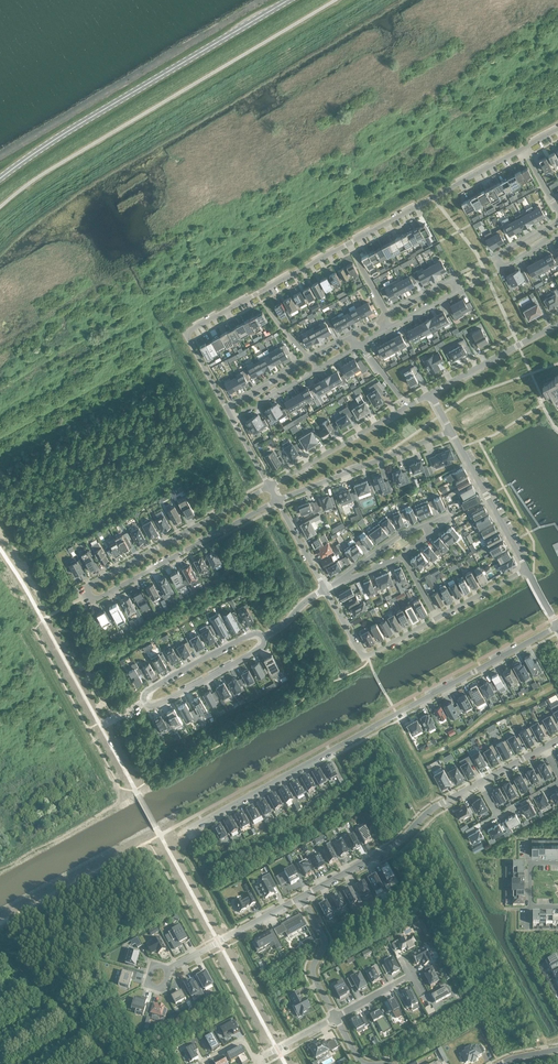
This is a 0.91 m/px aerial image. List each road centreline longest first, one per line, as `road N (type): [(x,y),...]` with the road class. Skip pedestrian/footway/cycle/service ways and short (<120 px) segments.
road 1 (residential): [(269,487),(90,584),(87,595),(95,600),(278,501)]
road 2 (residential): [(557,626),(182,832)]
road 3 (track): [(0,456),(176,368),(249,497)]
road 4 (secondary): [(0,179),(287,0)]
road 5 (residential): [(227,409),(185,332),(350,244)]
road 6 (residential): [(481,782),(433,807),(394,845),(300,897)]
road 7 (residential): [(350,244),(523,149)]
road 8 (unclassified): [(403,557),(448,517),(398,535),(339,580)]
road 9 (residential): [(451,431),(278,501)]
road 10 (unclassified): [(387,315),(454,280),(459,290),(386,329)]
road 11 (residential): [(300,897),(157,976)]
road 12 (residential): [(409,406),(269,487)]
road 13 (residential): [(526,570),(451,431)]
road 14 (residential): [(437,620),(363,654),(325,589)]
road 15 (unclassified): [(360,344),(232,419)]
road 16 (unclassified): [(145,703),(150,707),(261,647),(269,634)]
road 17 (unclassified): [(269,634),(147,691),(145,703)]
road 18 (unclassified): [(557,222),(496,257),(502,267),(557,234)]
road 19 (residential): [(557,325),(430,394)]
road 20 (unclassified): [(227,409),(351,337)]
road 21 (residential): [(300,897),(324,942),(312,970),(335,1017)]

